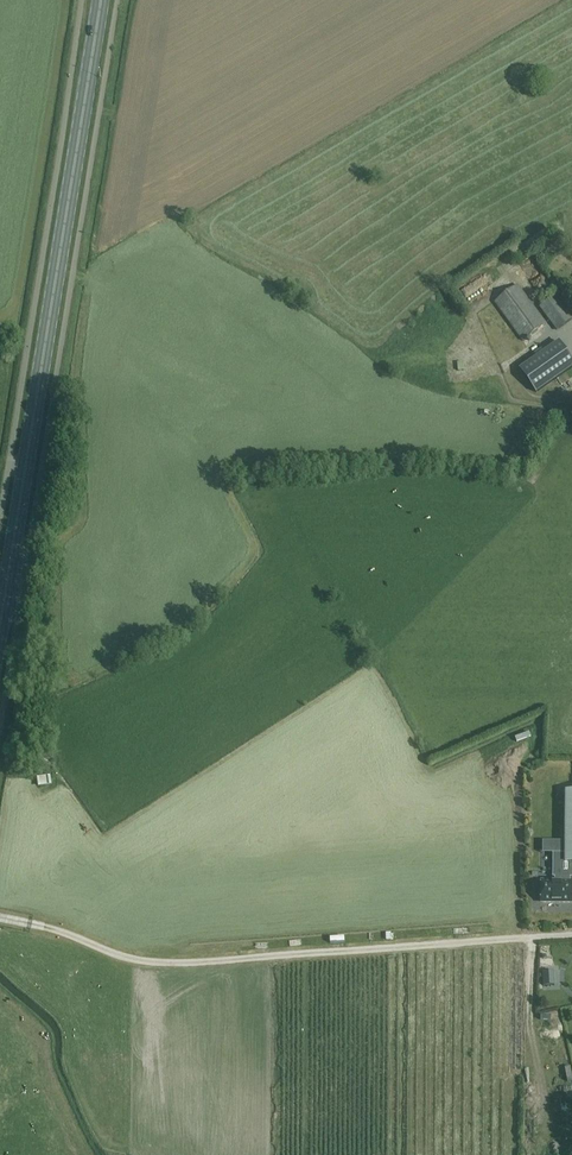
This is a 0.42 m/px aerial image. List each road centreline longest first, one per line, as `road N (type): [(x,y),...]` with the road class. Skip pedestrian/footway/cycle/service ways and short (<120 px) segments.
road 1 (primary): [(0,620),(100,0)]
road 2 (track): [(0,919),(137,961),(174,964),(571,935)]

